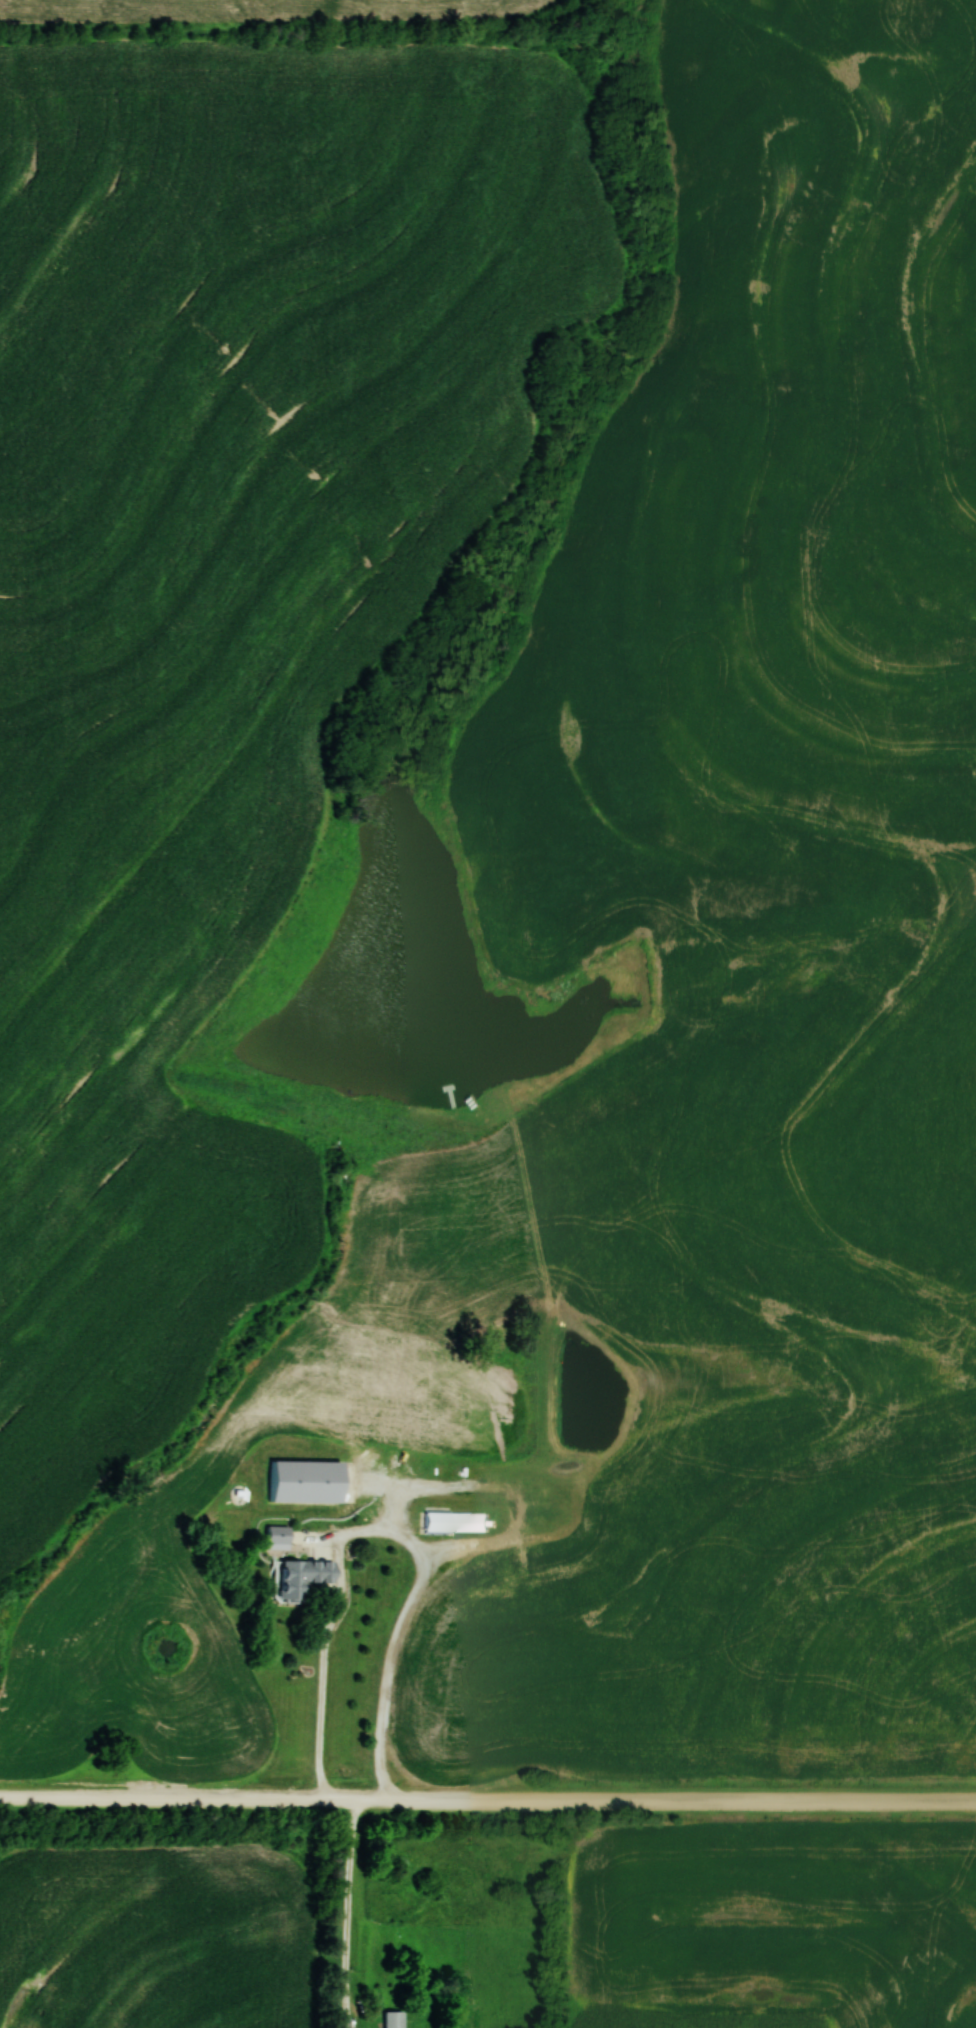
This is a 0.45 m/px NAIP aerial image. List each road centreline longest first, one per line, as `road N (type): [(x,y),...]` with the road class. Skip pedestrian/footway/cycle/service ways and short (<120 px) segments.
road 1 (residential): [(0,1798),(975,1799)]

